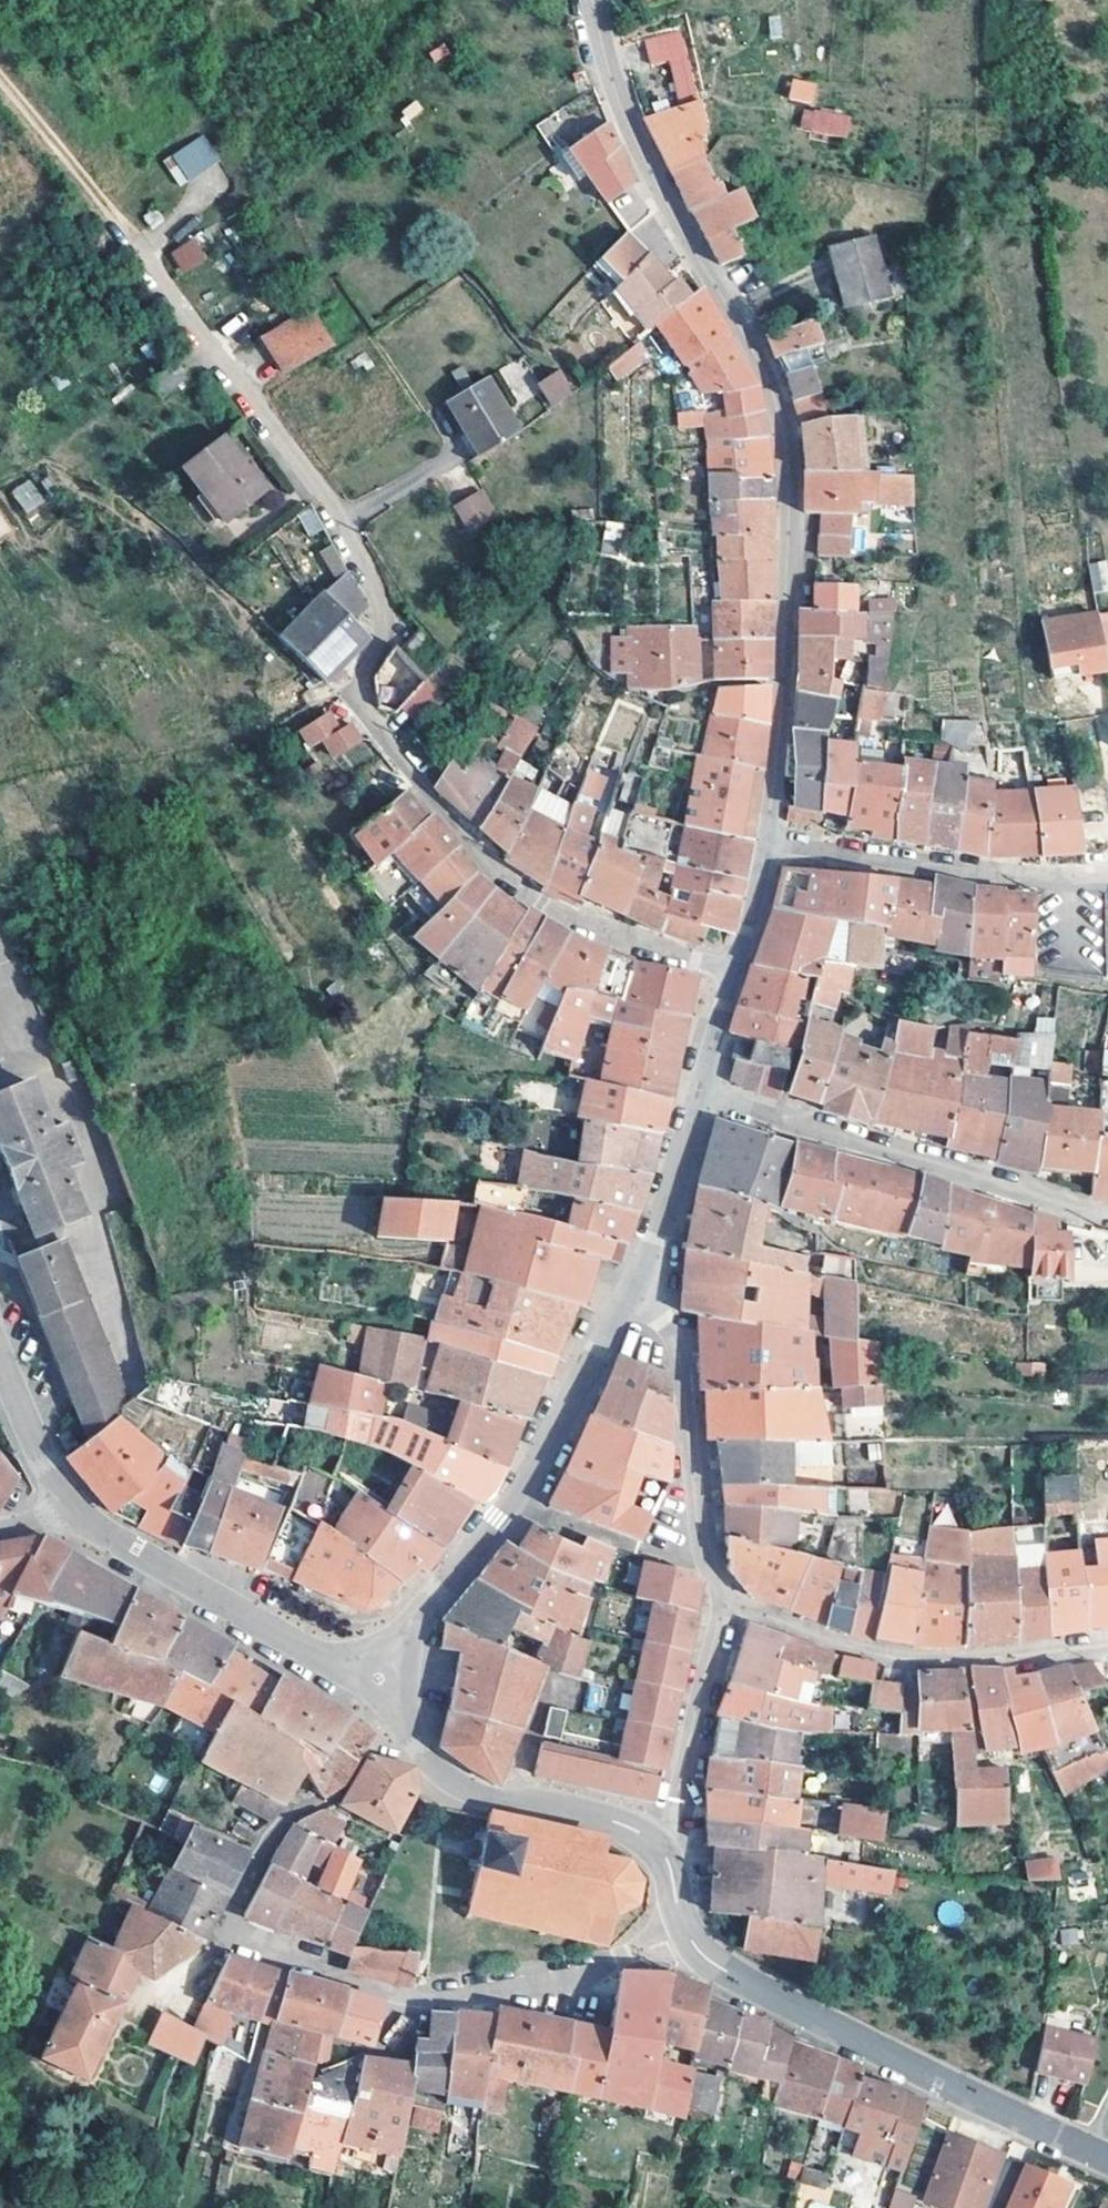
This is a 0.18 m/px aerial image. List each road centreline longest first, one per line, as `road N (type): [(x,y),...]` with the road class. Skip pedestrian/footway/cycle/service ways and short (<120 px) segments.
road 1 (residential): [(137,245),(351,543),(386,616),(358,698),(489,867),(544,907),(631,944),(731,971)]
road 2 (residential): [(593,0),(616,113),(770,381),(785,430),(792,576),(771,846)]
road 3 (residential): [(683,1924),(668,1941),(551,1979),(408,1997),(236,1939),(238,1907),(278,1827)]
road 4 (tertiary): [(683,1924),(711,1962),(822,2027),(1107,2157)]
road 5 (residential): [(700,1097),(1066,1208),(1107,1213)]
road 6 (residential): [(1107,1644),(895,1657),(817,1641),(723,1601)]
road 7 (residential): [(67,1506),(105,1540),(249,1620),(378,1678)]
road 8 (residential): [(378,1678),(417,1746),(449,1780),(610,1818),(662,1849)]
road 9 (residential): [(1107,878),(1046,878),(771,846)]
road 10 (residential): [(657,1281),(679,1351),(700,1556)]
road 11 (residential): [(657,1281),(614,1318),(511,1501)]
road 12 (residential): [(723,1601),(662,1849)]
road 13 (residential): [(511,1501),(378,1678)]
road 14 (track): [(0,79),(137,245)]
road 15 (residential): [(511,1501),(660,1557),(700,1556)]
road 16 (residential): [(700,1097),(657,1281)]
road 17 (residential): [(0,1358),(67,1506)]
road 18 (residential): [(771,846),(731,971)]
road 19 (residential): [(731,971),(700,1097)]

